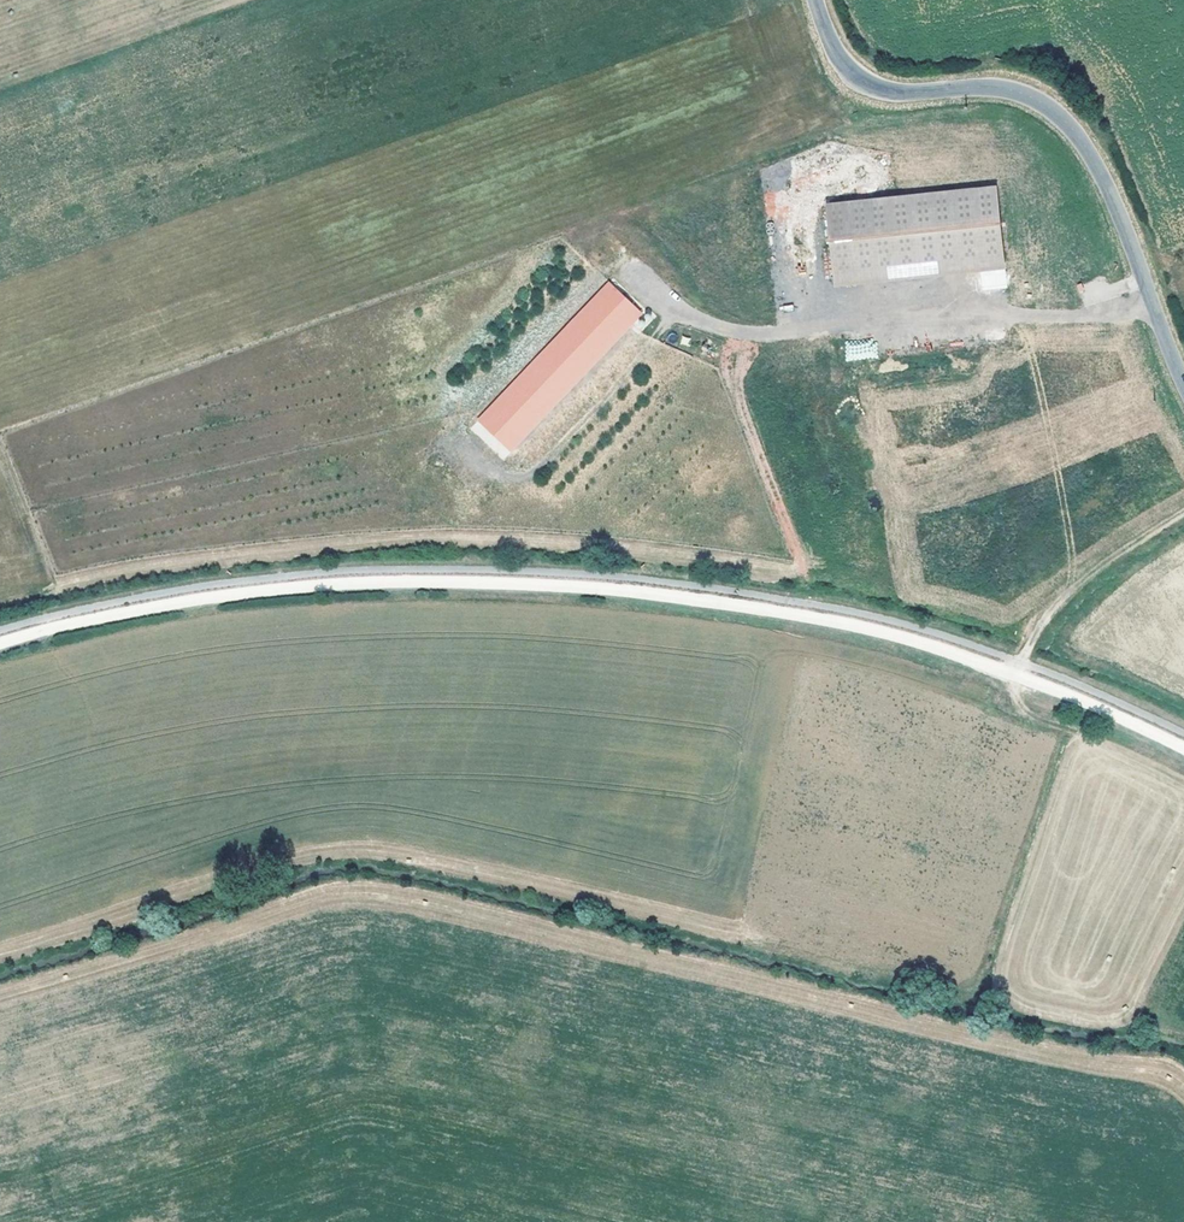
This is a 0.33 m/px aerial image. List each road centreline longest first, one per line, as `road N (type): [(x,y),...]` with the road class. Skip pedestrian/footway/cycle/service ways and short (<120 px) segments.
road 1 (tertiary): [(814,0),(838,57),(862,81),(901,92),(1021,93),(1062,120),(1103,180),(1183,386)]

